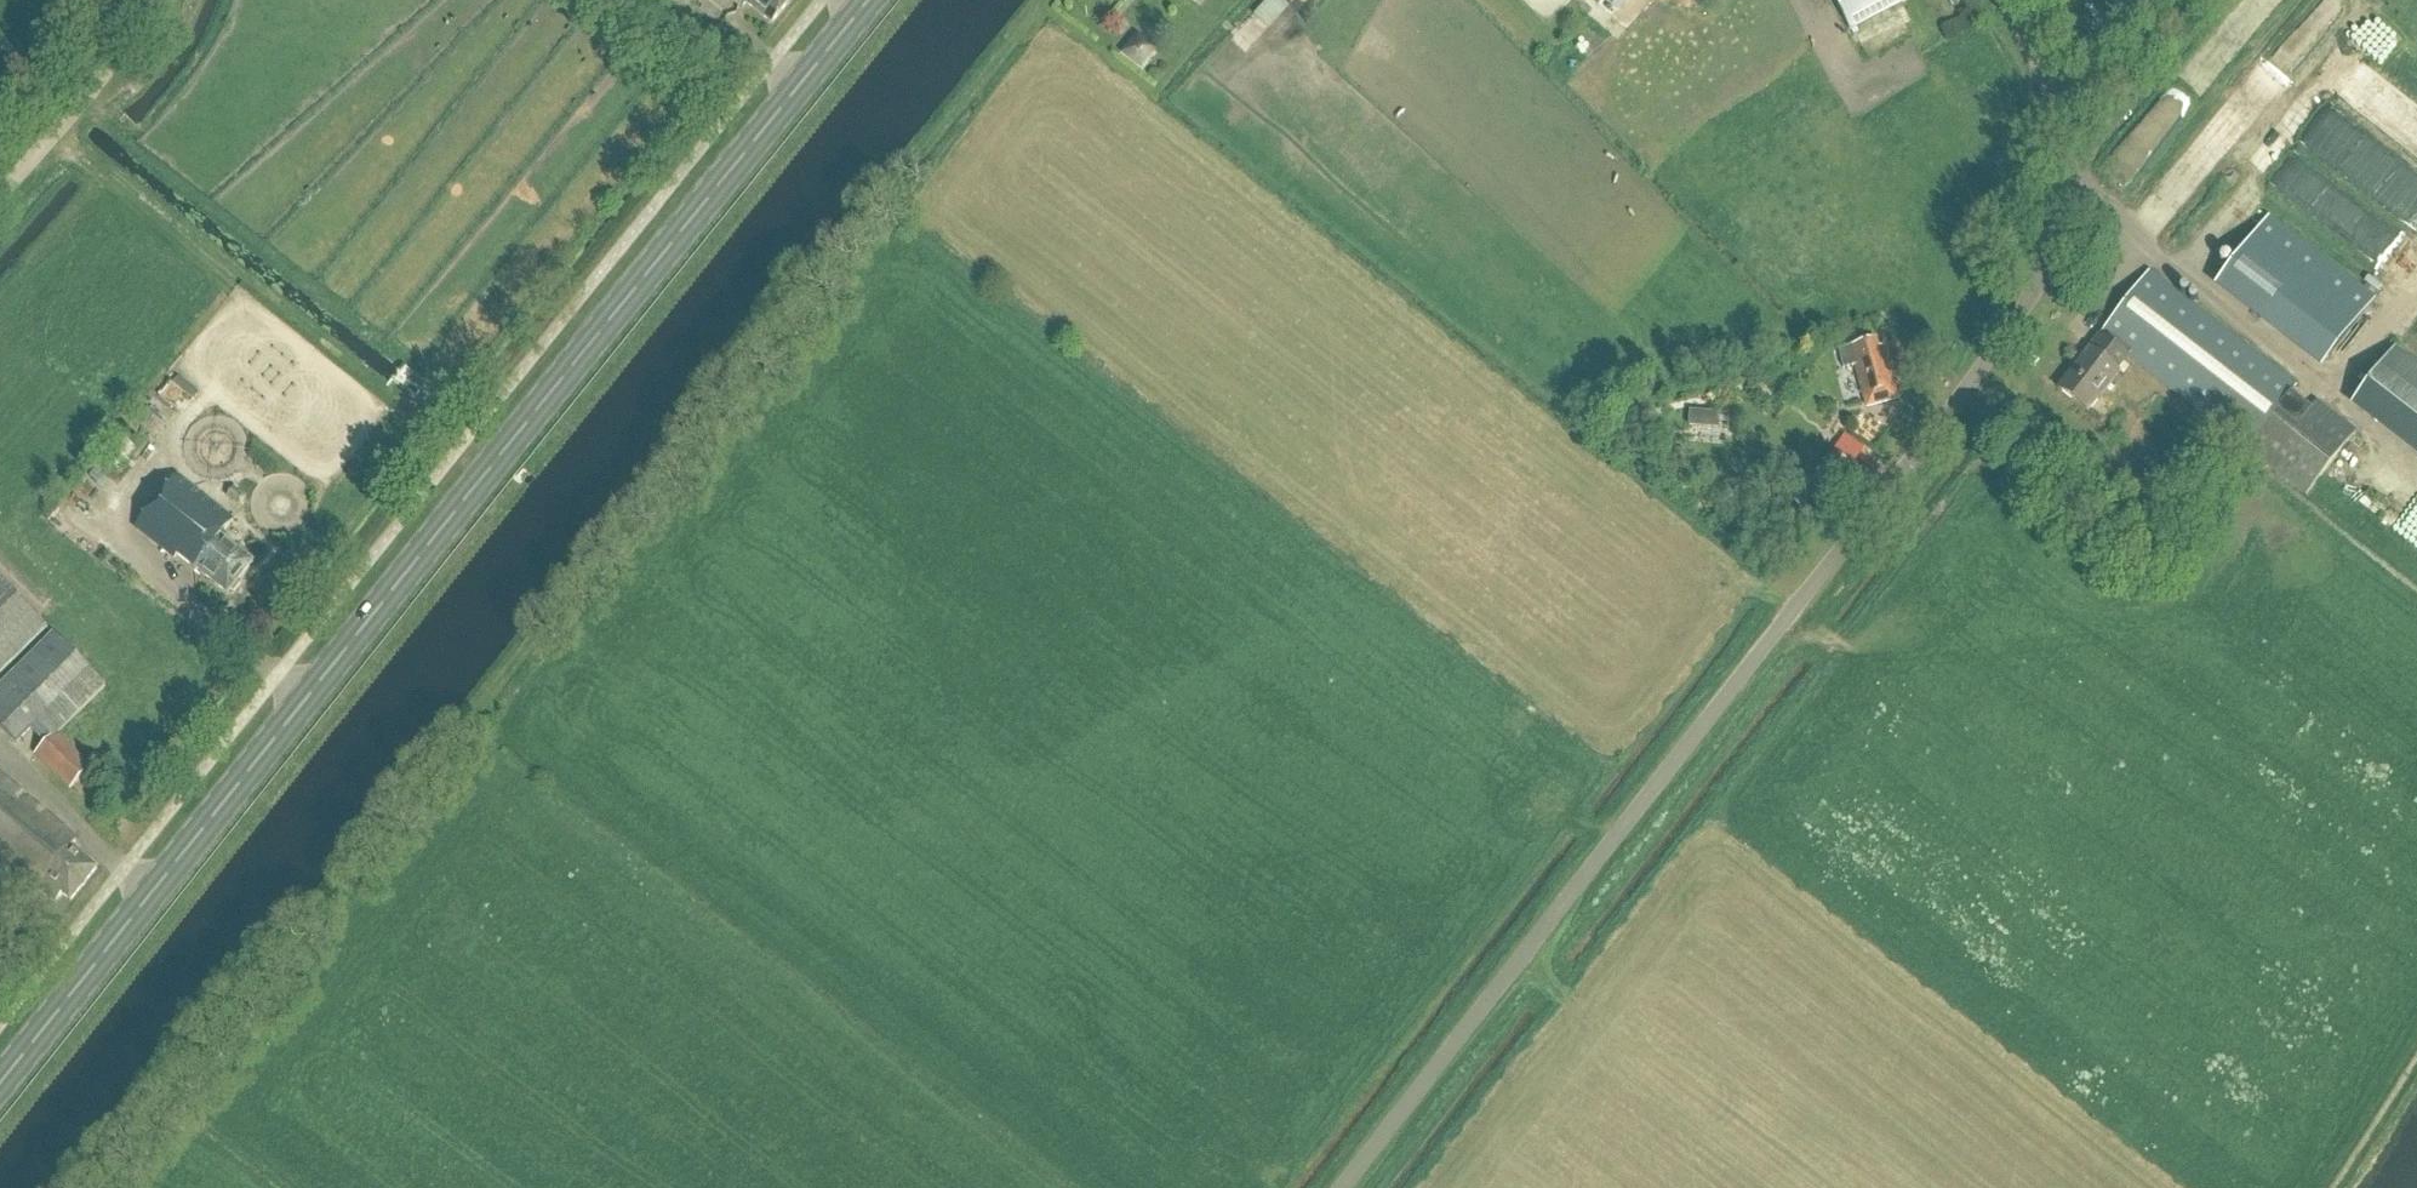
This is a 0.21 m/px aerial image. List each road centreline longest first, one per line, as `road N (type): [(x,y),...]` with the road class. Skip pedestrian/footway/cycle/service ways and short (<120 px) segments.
road 1 (track): [(1049,0),(86,1187)]
road 2 (unclassified): [(1343,1187),(2030,298),(2056,239),(2065,146),(2048,82),(2006,0)]
road 3 (primary): [(0,1082),(870,0)]
road 4 (unclassified): [(0,191),(71,111),(150,0)]

